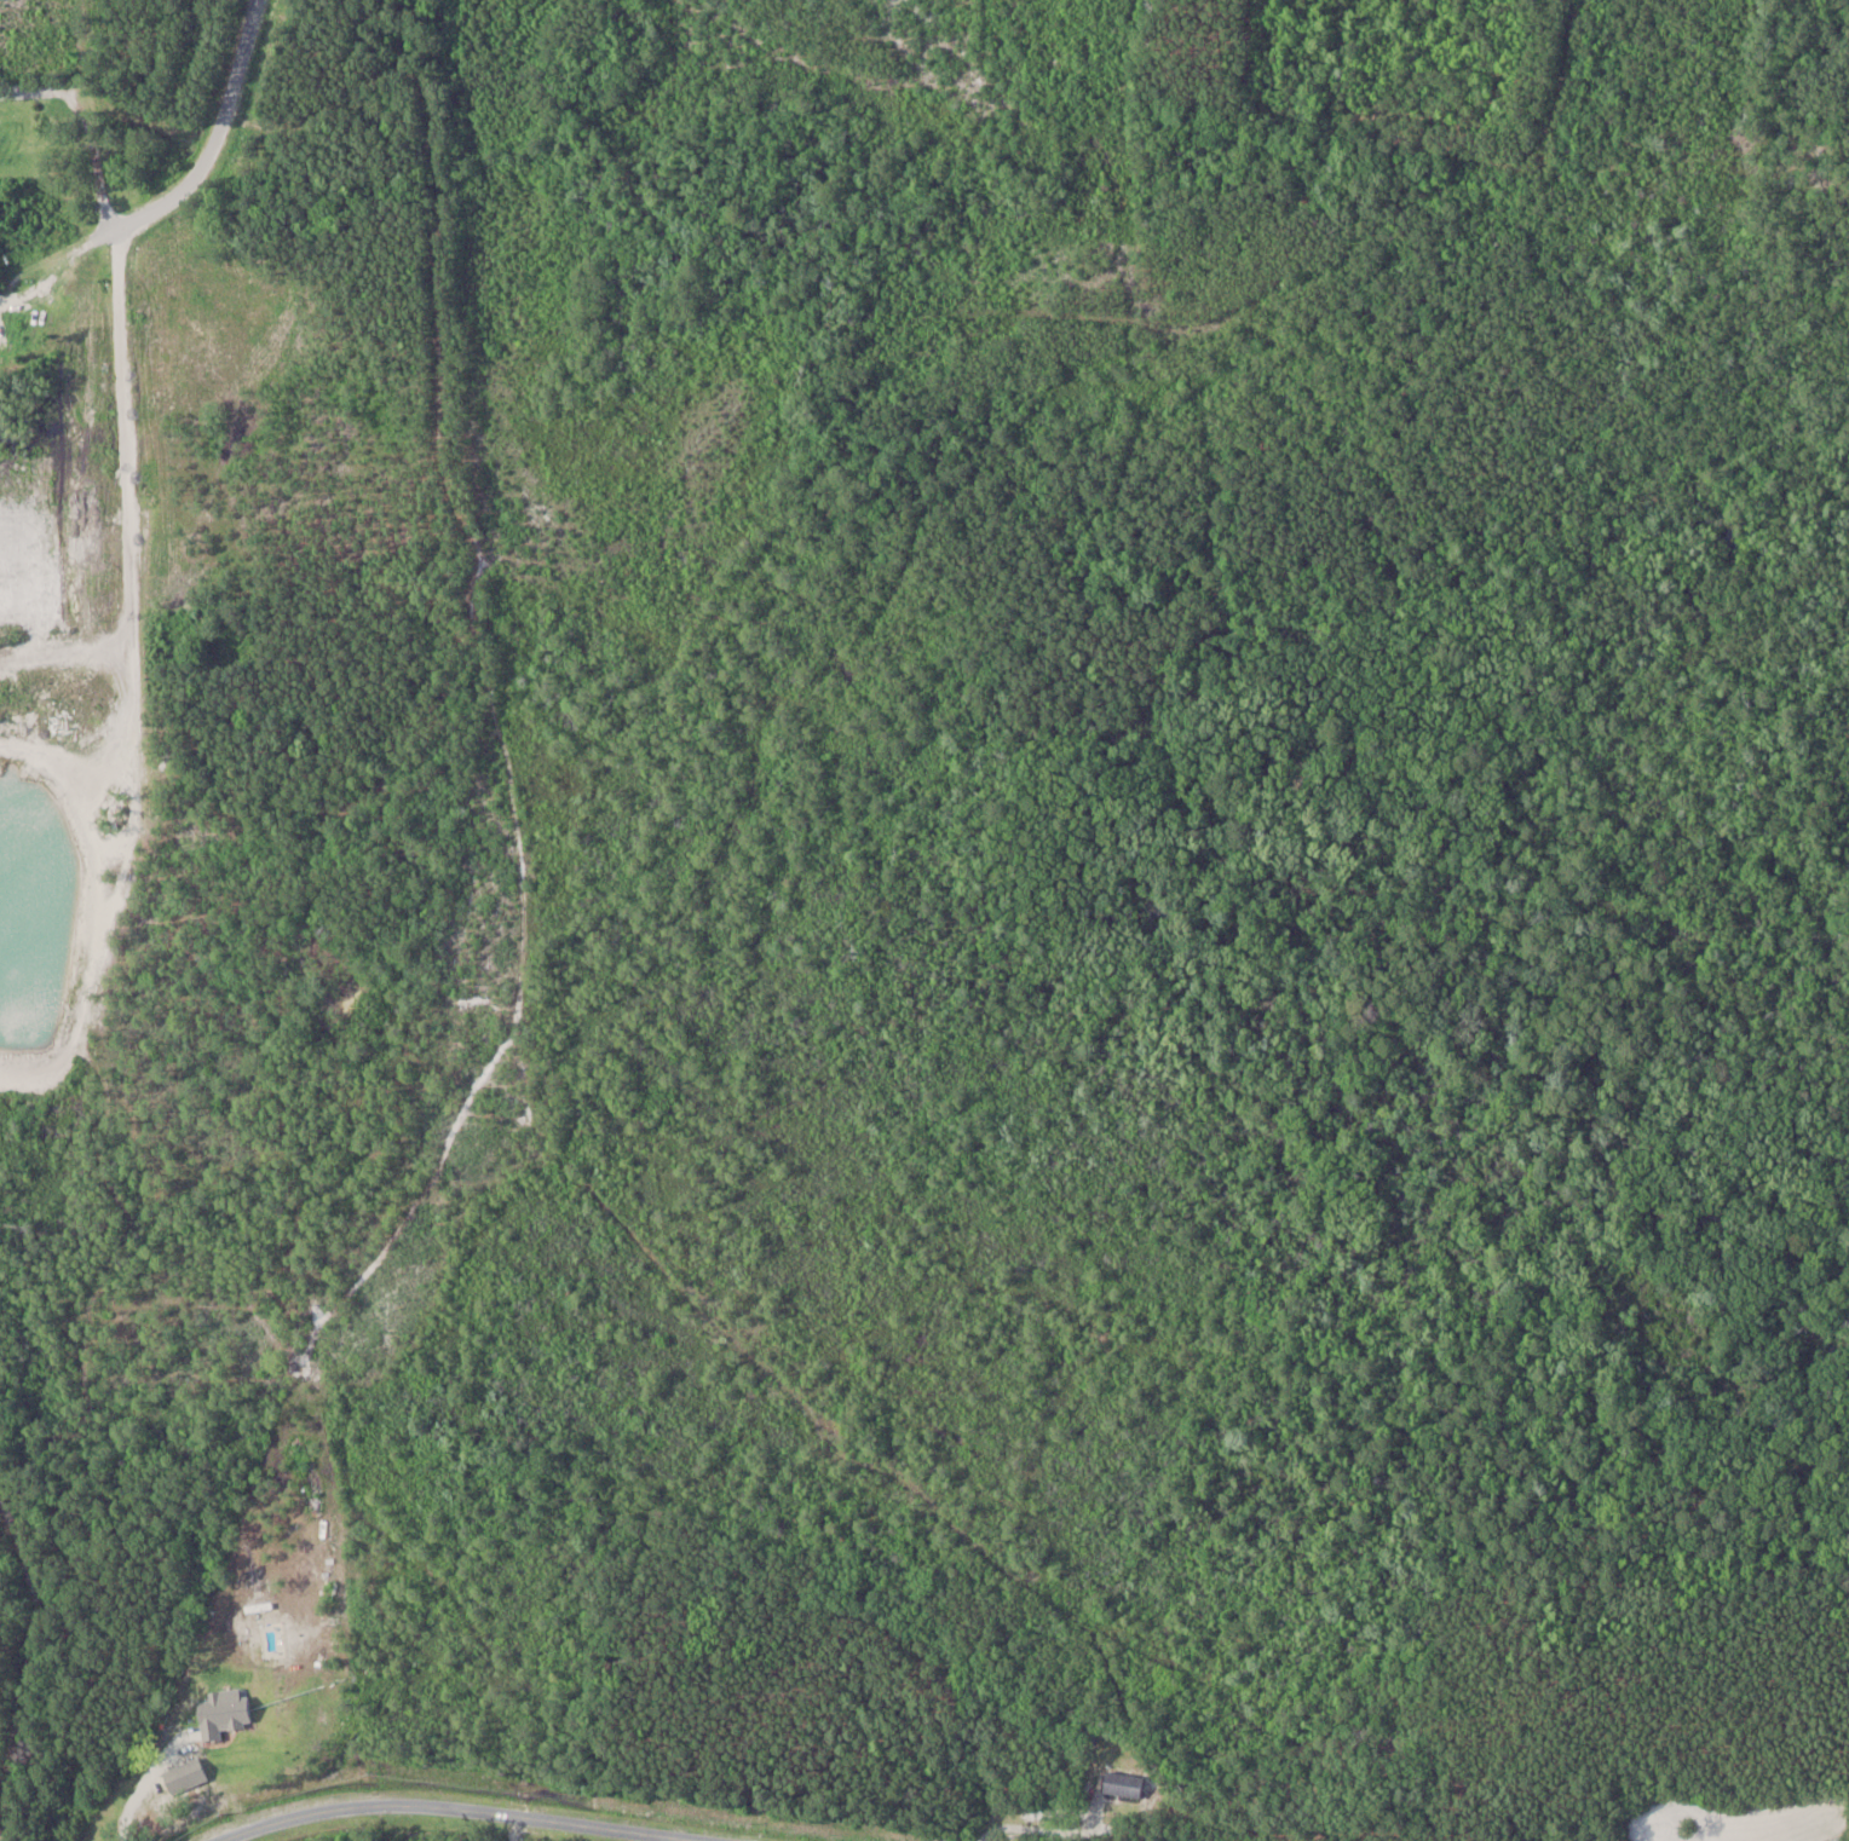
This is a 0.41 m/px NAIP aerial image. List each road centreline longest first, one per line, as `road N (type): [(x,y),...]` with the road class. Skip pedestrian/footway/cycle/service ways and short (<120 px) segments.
road 1 (residential): [(689,1840),(401,1806),(312,1816),(223,1840)]
road 2 (residential): [(69,262),(180,192),(202,168),(223,127),(258,0)]

